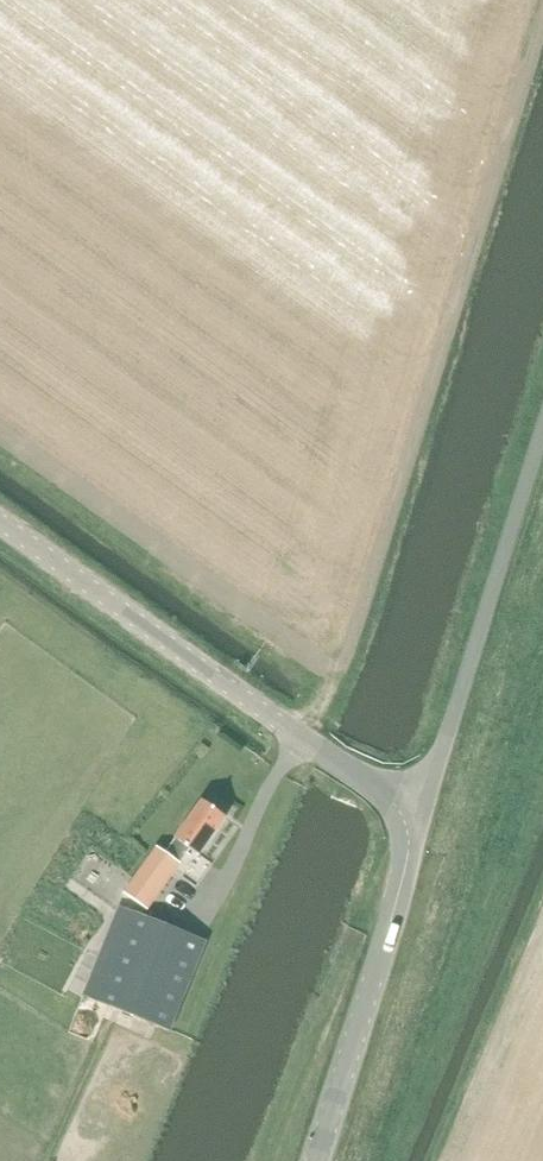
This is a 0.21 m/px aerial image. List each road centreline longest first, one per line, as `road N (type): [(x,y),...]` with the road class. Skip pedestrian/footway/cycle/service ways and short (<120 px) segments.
road 1 (tertiary): [(419,814),(0,521)]
road 2 (unclassified): [(419,814),(542,420)]
road 3 (tertiary): [(315,1160),(419,814)]

